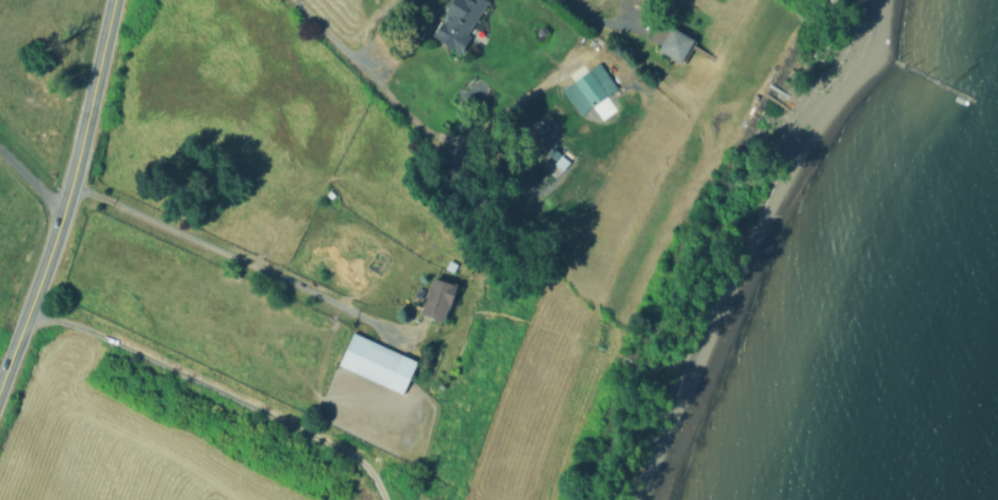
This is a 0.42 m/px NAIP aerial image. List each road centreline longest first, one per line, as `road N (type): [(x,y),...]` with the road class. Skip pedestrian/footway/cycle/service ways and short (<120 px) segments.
road 1 (tertiary): [(0,384),(74,171),(113,0)]

